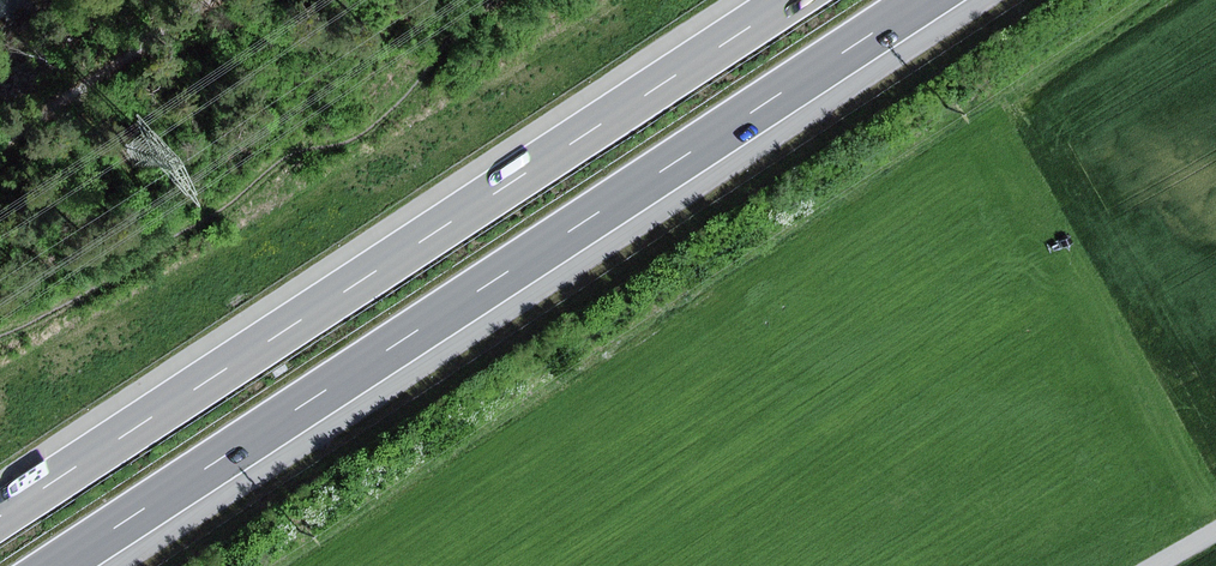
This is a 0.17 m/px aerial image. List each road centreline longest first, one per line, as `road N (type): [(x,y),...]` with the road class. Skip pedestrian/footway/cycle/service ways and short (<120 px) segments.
road 1 (motorway): [(65,565),(928,0)]
road 2 (motorway): [(796,0),(0,521)]
road 3 (track): [(0,148),(217,0)]

